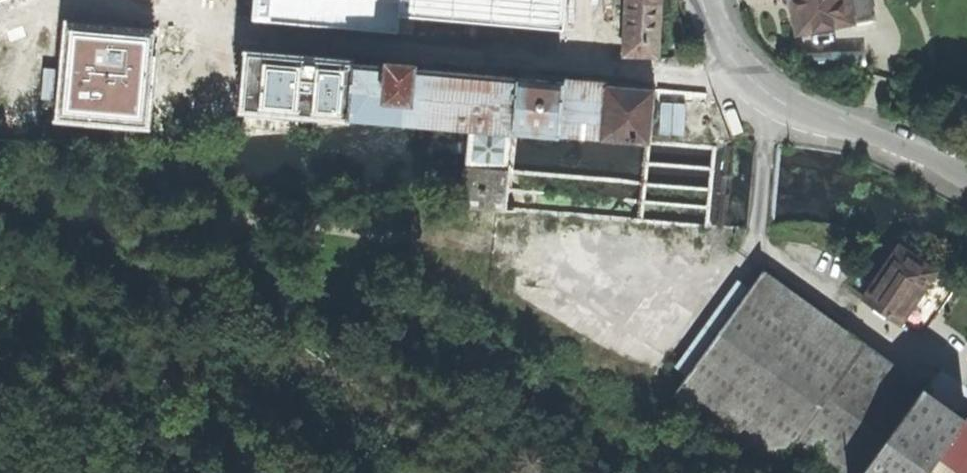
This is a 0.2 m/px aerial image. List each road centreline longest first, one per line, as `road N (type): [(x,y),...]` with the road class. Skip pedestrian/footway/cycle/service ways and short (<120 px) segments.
road 1 (residential): [(203,28),(368,50),(748,78)]
road 2 (track): [(0,431),(110,393),(368,472)]
road 3 (residential): [(748,78),(769,95),(966,179)]

